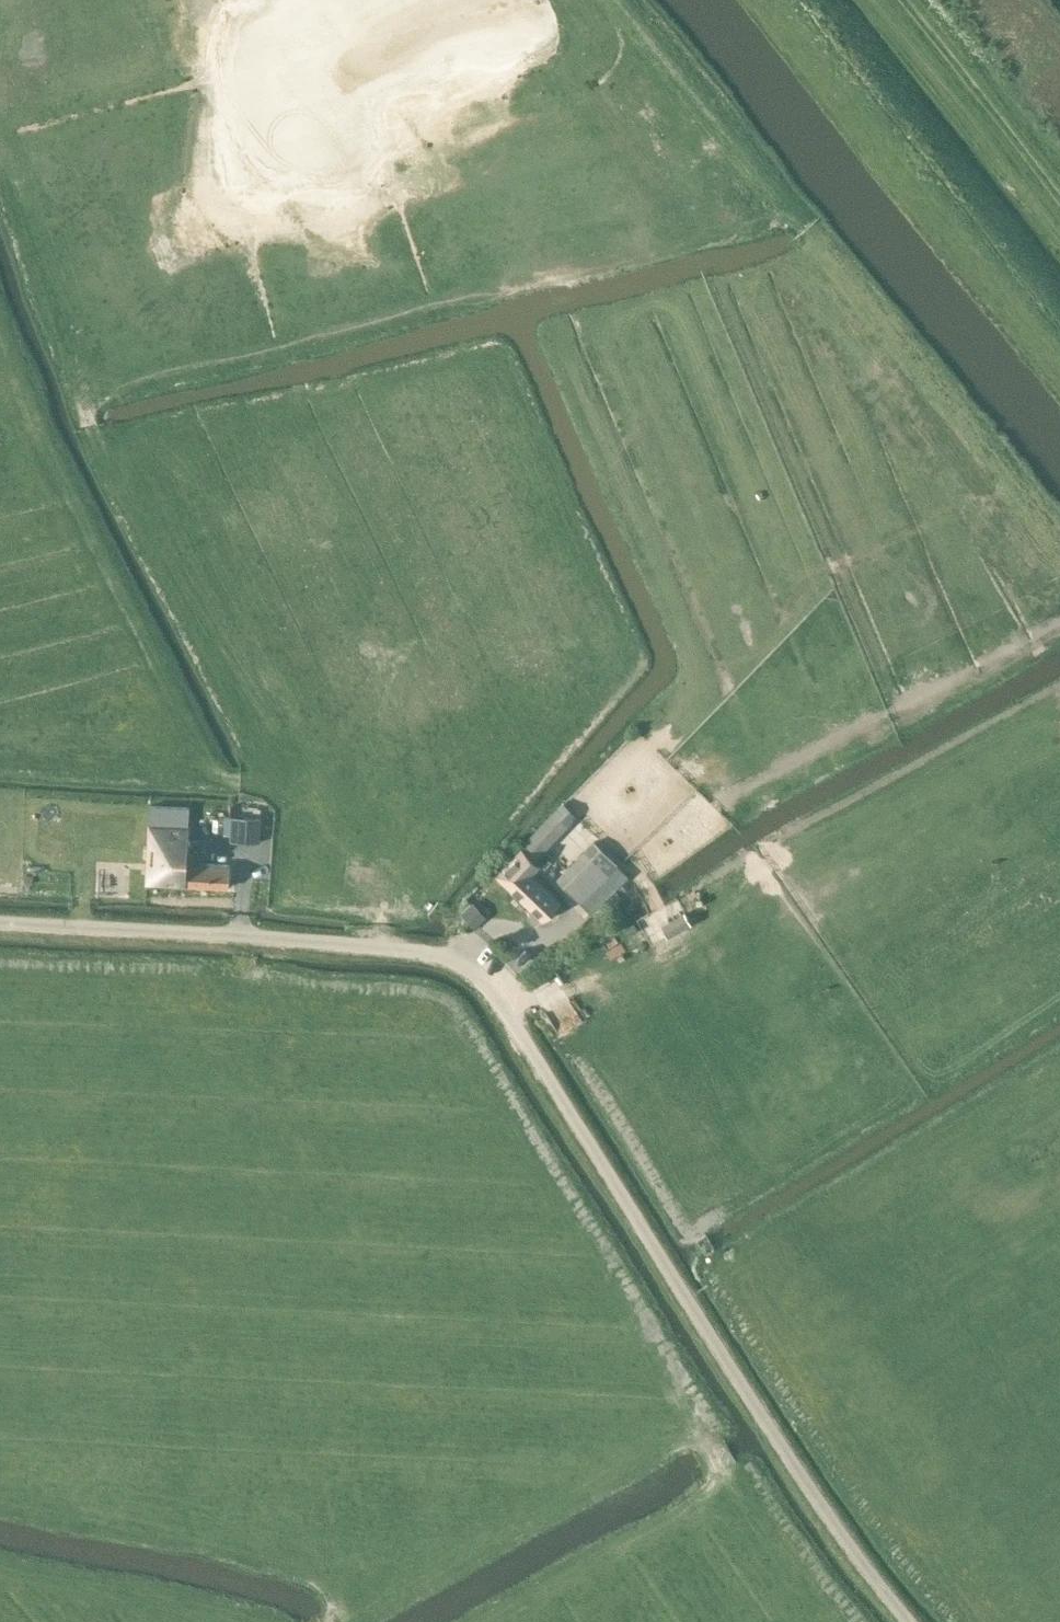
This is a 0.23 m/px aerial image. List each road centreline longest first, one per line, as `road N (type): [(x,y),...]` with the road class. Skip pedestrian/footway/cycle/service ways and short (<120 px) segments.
road 1 (unclassified): [(909,1621),(803,1478),(493,991),(470,969),(415,951),(0,923)]
road 2 (track): [(900,0),(1059,208)]

